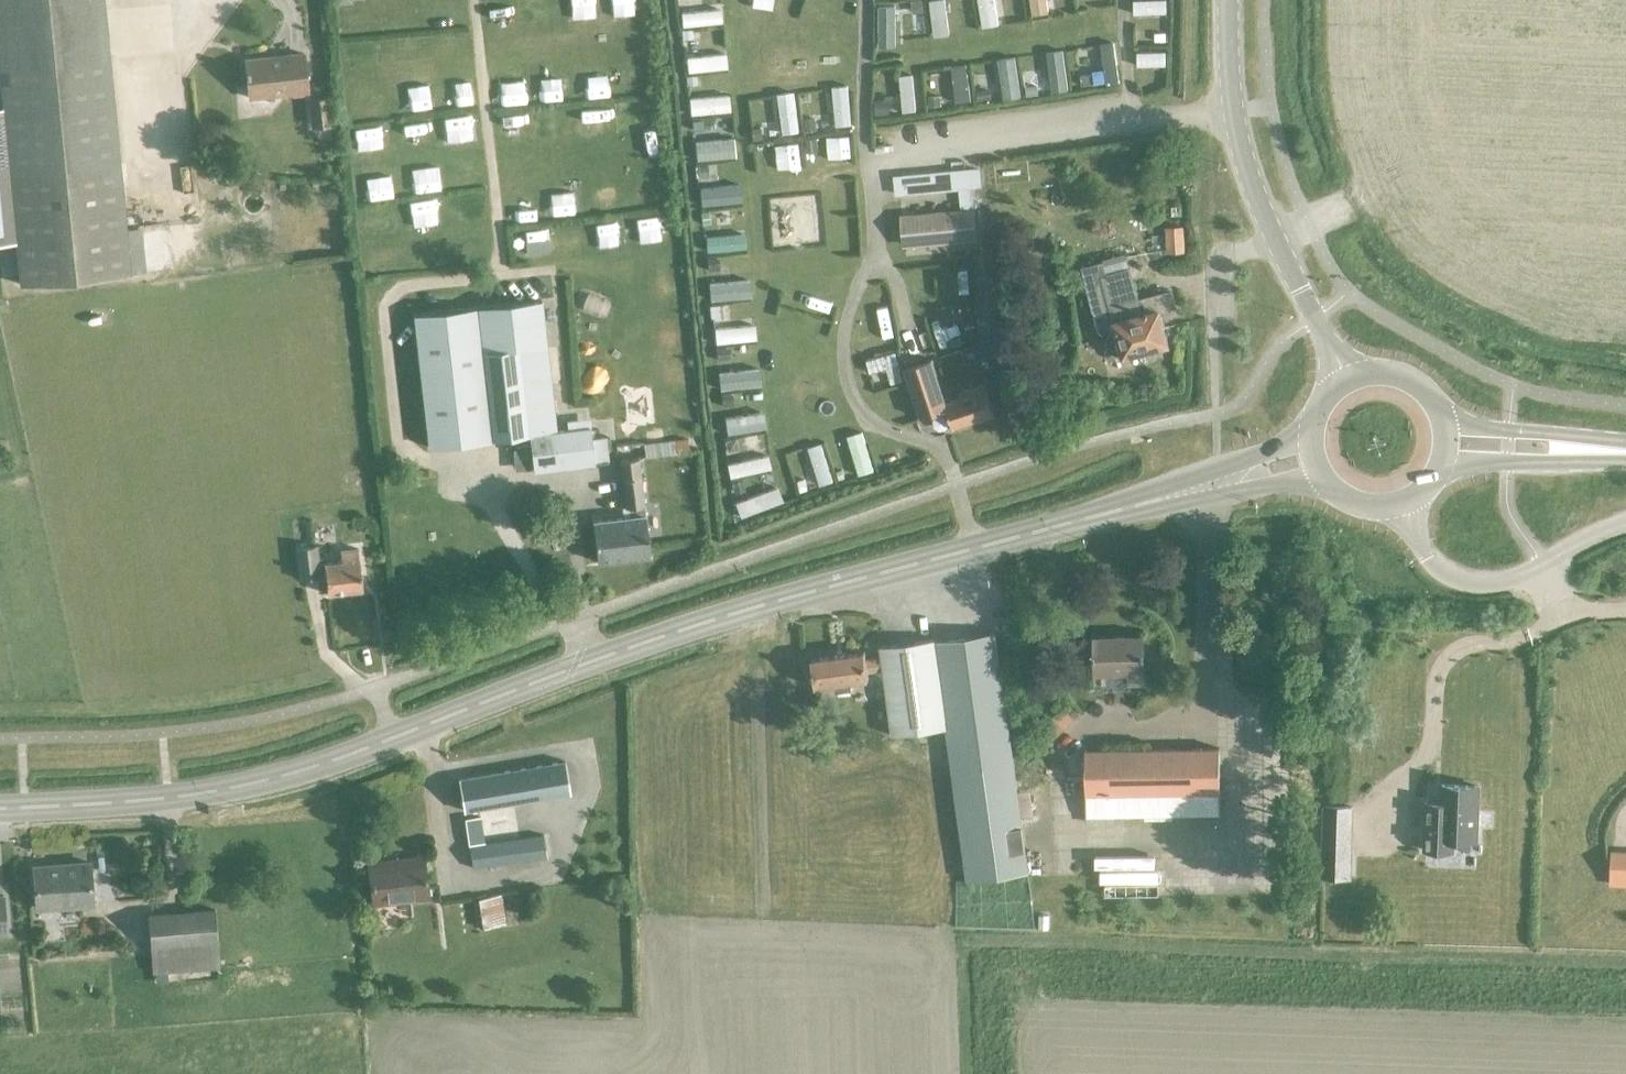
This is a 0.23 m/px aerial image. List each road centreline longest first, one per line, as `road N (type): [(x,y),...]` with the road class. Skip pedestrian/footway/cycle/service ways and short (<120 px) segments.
road 1 (secondary): [(0,812),(198,798),(264,785),(686,632),(1315,458)]
road 2 (tertiary): [(1348,386),(1259,198),(1238,135),(1228,100),(1225,0)]
road 3 (unclassified): [(1538,565),(1506,581),(1459,584),(1427,558),(1406,507)]
road 4 (track): [(865,0),(866,145),(884,172)]
road 5 (secondary): [(1625,454),(1449,446)]
road 6 (secondary): [(1449,446),(1441,412),(1416,386),(1382,377),(1348,386)]

